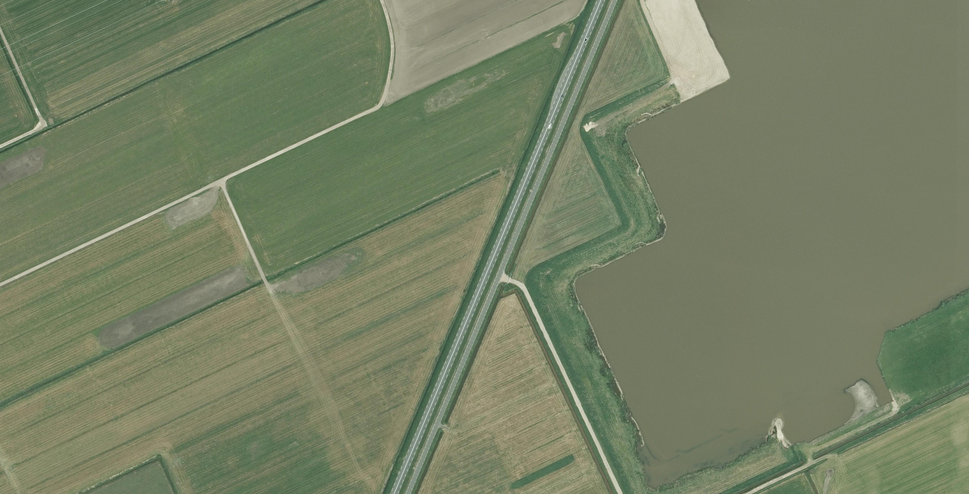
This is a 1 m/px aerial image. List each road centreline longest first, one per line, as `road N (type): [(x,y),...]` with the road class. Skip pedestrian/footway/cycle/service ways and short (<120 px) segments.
road 1 (unclassified): [(407,493),(615,0)]
road 2 (primary): [(394,493),(601,0)]
road 3 (track): [(382,0),(392,61),(385,96),(373,110),(0,284)]
road 4 (track): [(621,493),(527,295),(499,275)]
road 5 (track): [(753,0),(754,24),(705,57),(675,67),(641,0)]
road 6 (track): [(0,28),(44,122),(0,147)]

